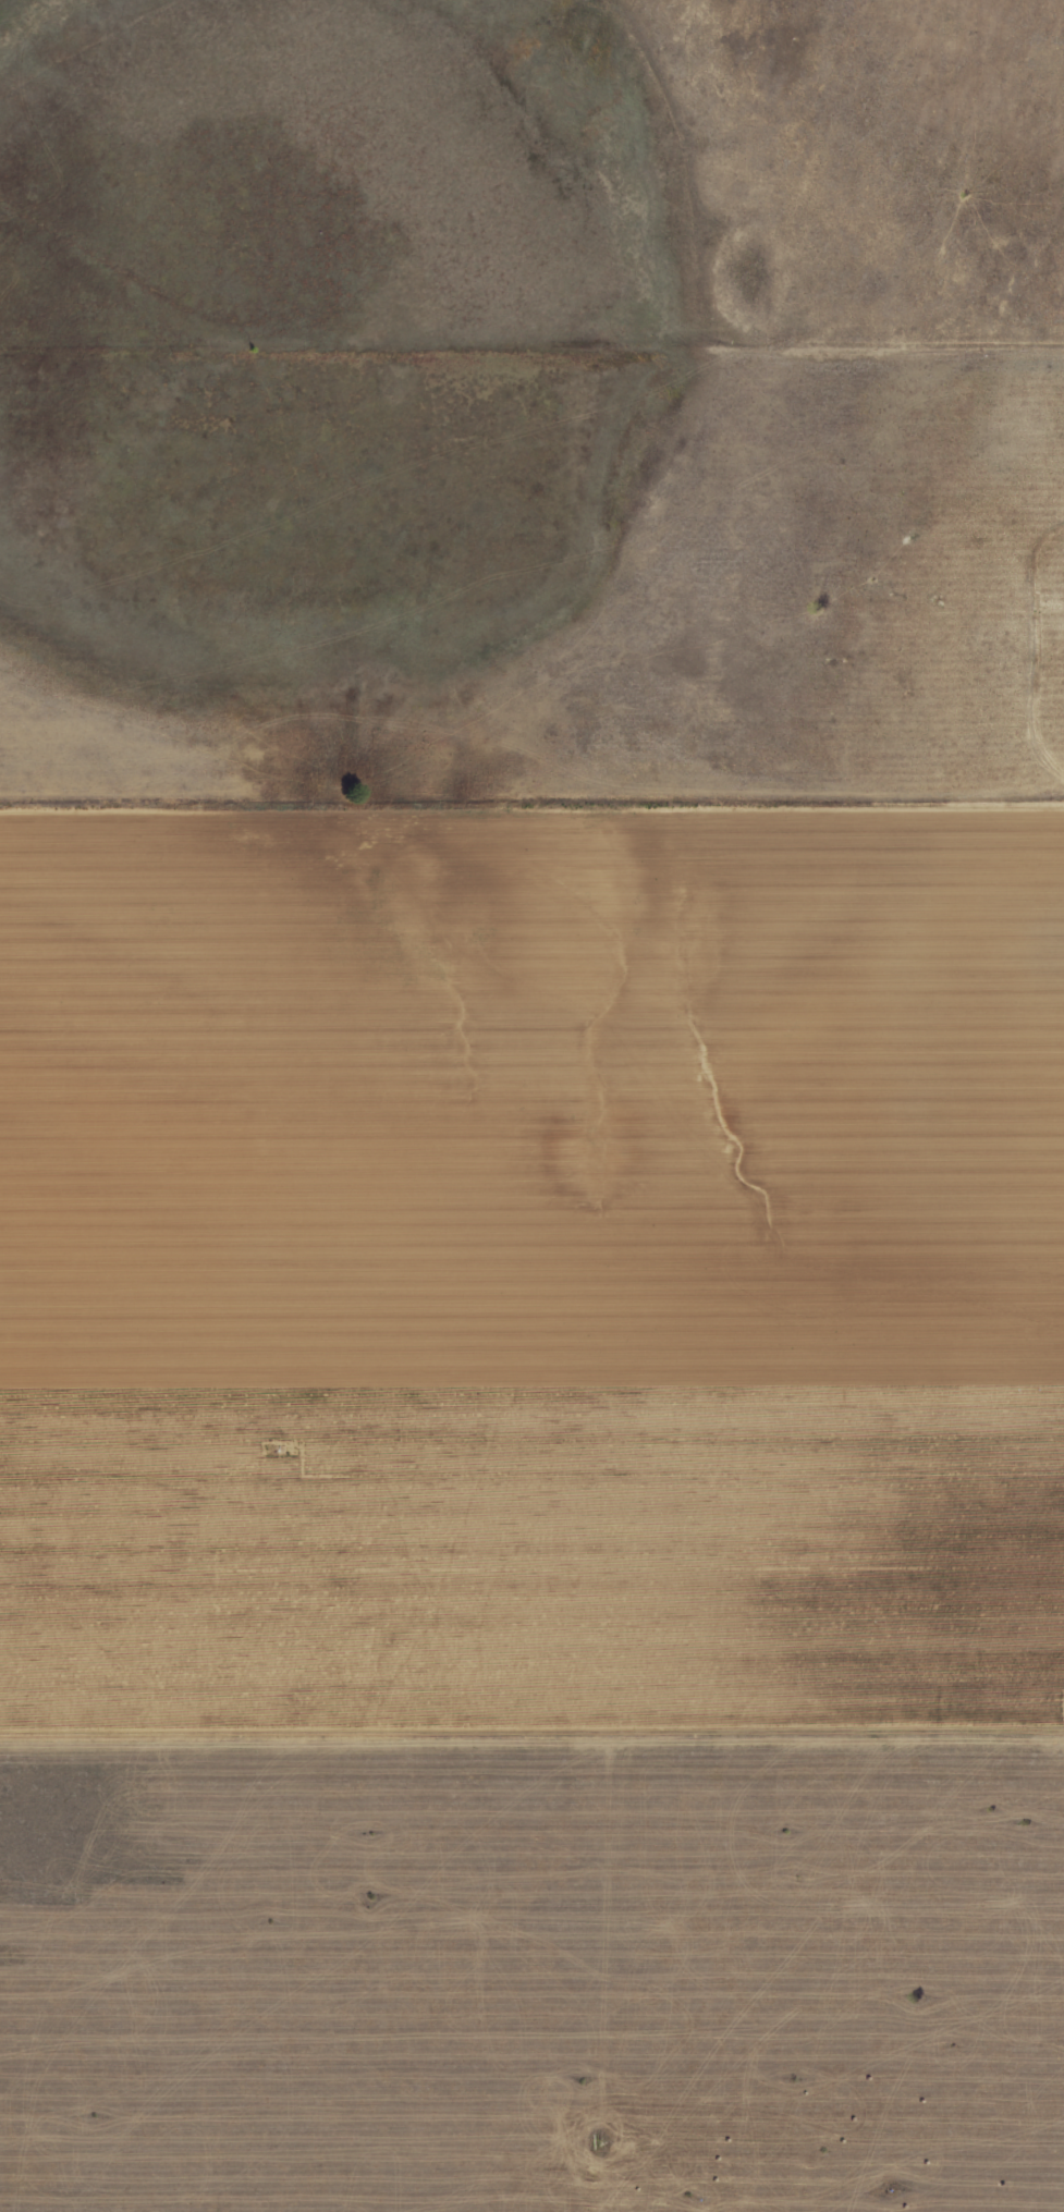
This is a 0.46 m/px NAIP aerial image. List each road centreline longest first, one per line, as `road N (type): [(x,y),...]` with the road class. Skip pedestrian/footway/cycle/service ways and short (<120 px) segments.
road 1 (residential): [(0,1737),(1063,1704)]

